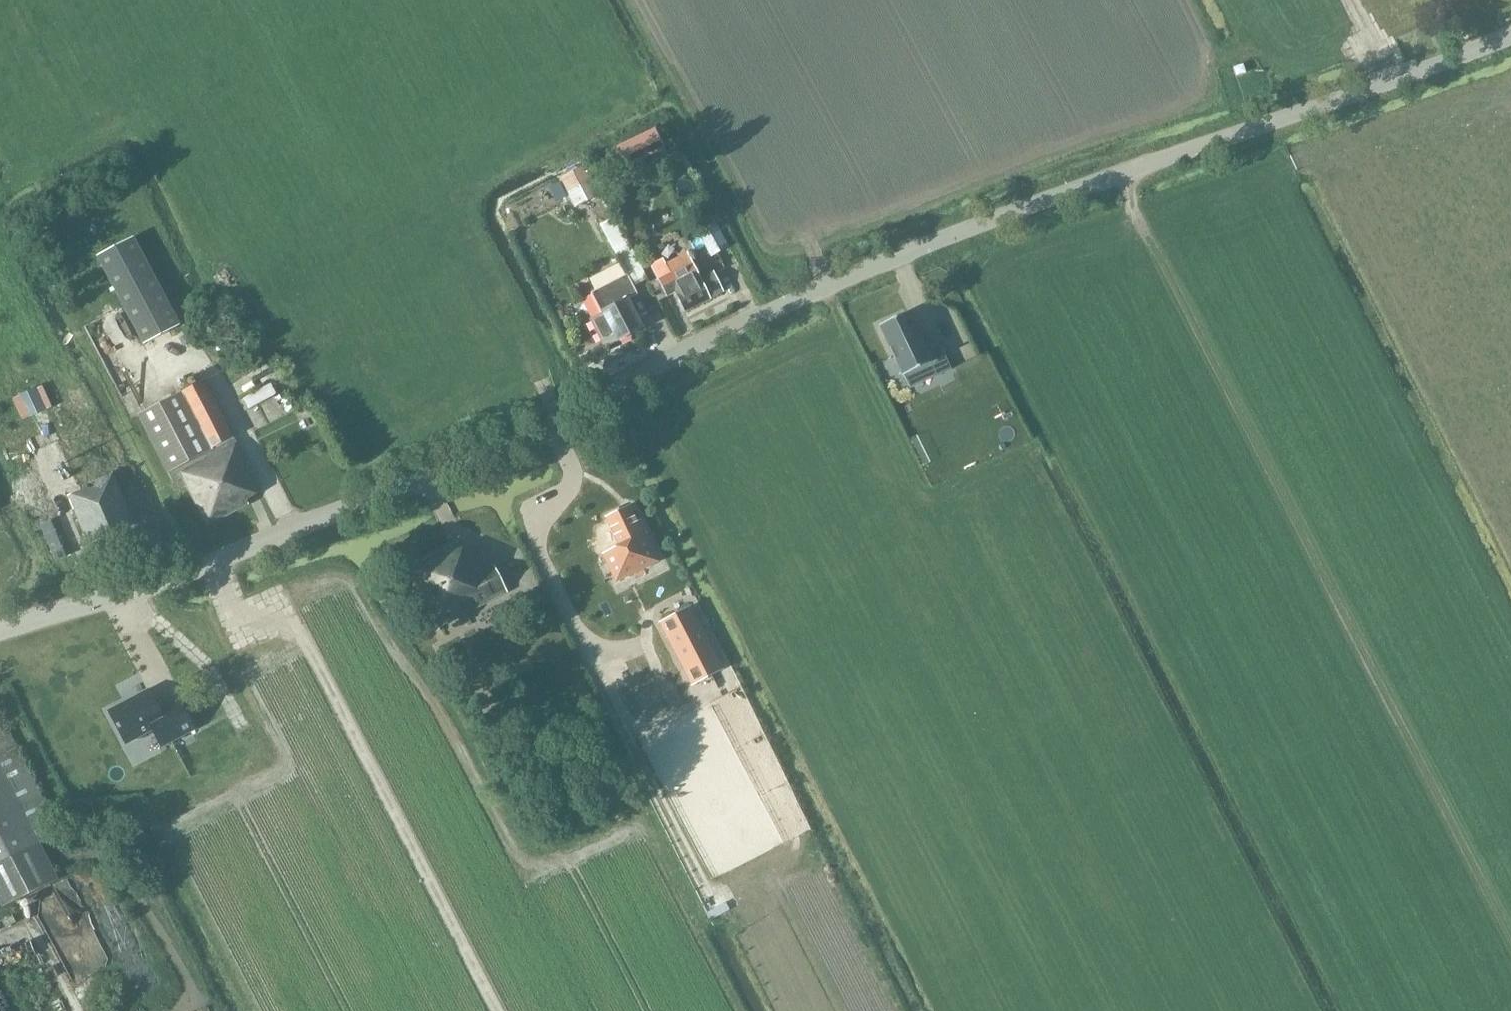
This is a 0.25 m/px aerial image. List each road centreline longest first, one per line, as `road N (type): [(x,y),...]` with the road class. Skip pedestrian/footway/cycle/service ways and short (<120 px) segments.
road 1 (tertiary): [(0,633),(225,561),(879,268),(1510,41)]

